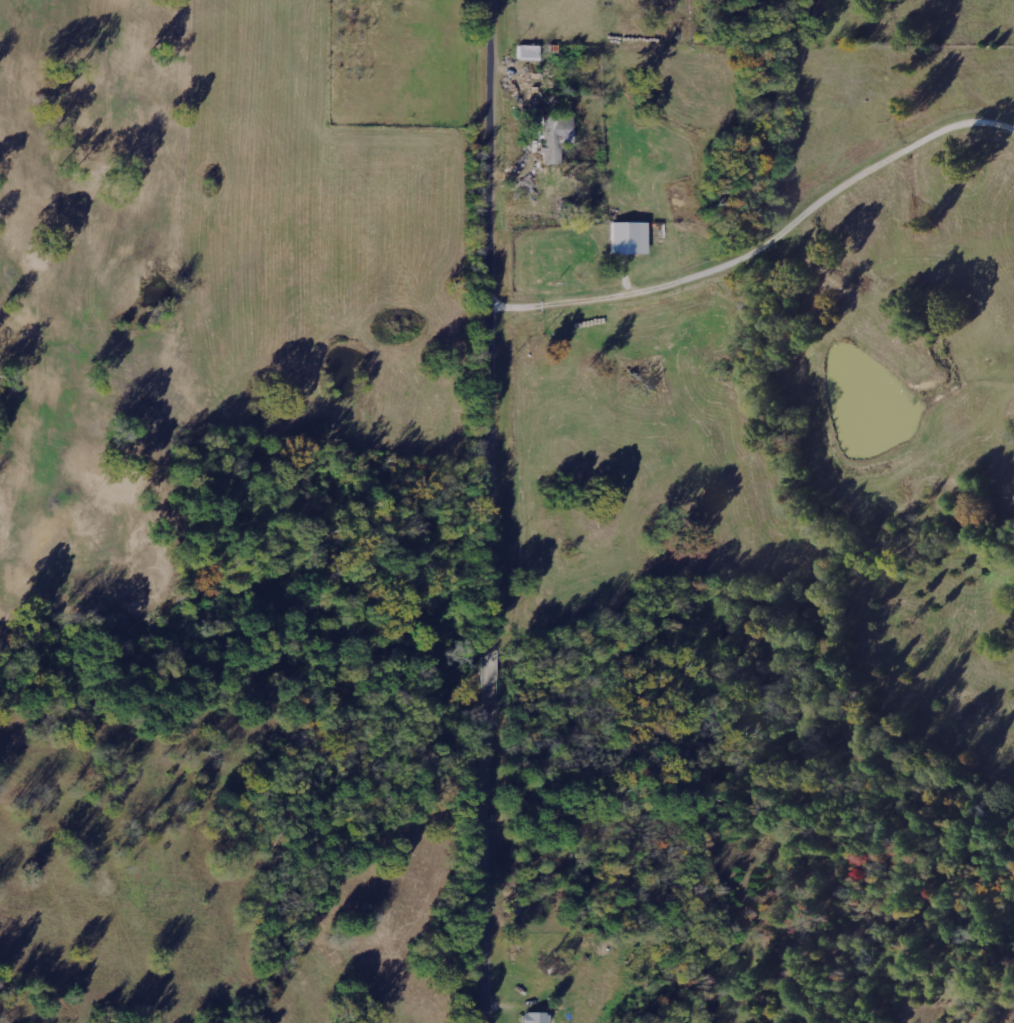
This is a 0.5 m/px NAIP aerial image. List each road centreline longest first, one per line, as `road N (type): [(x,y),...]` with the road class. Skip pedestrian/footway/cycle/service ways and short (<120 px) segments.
road 1 (residential): [(492,1022),(500,0)]

